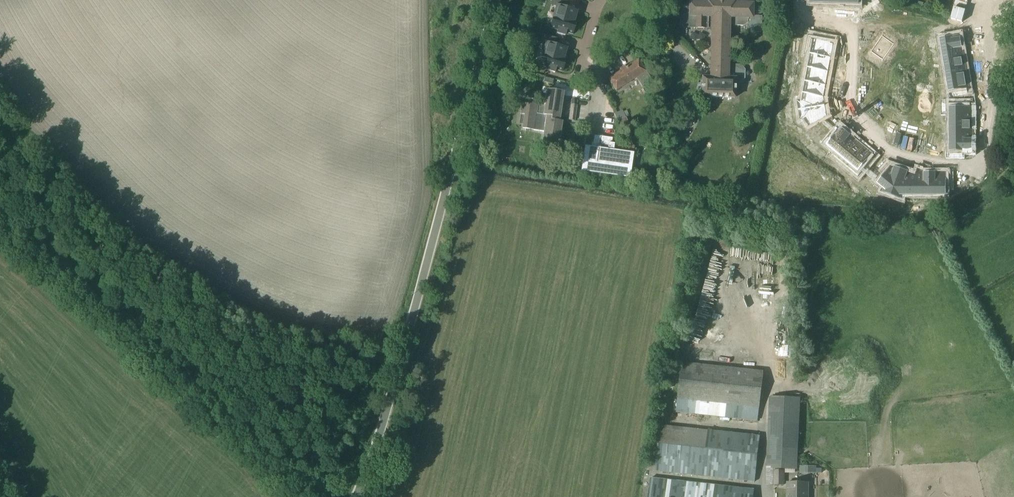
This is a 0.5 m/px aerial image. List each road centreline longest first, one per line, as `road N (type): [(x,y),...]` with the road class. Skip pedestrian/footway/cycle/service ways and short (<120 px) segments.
road 1 (tertiary): [(354,496),(383,430),(495,0)]
road 2 (residential): [(1012,0),(986,62),(985,153),(969,165),(885,150),(841,113),(837,71),(872,27),(881,0)]
road 3 (residential): [(660,0),(659,23),(591,75),(580,66),(600,0)]

